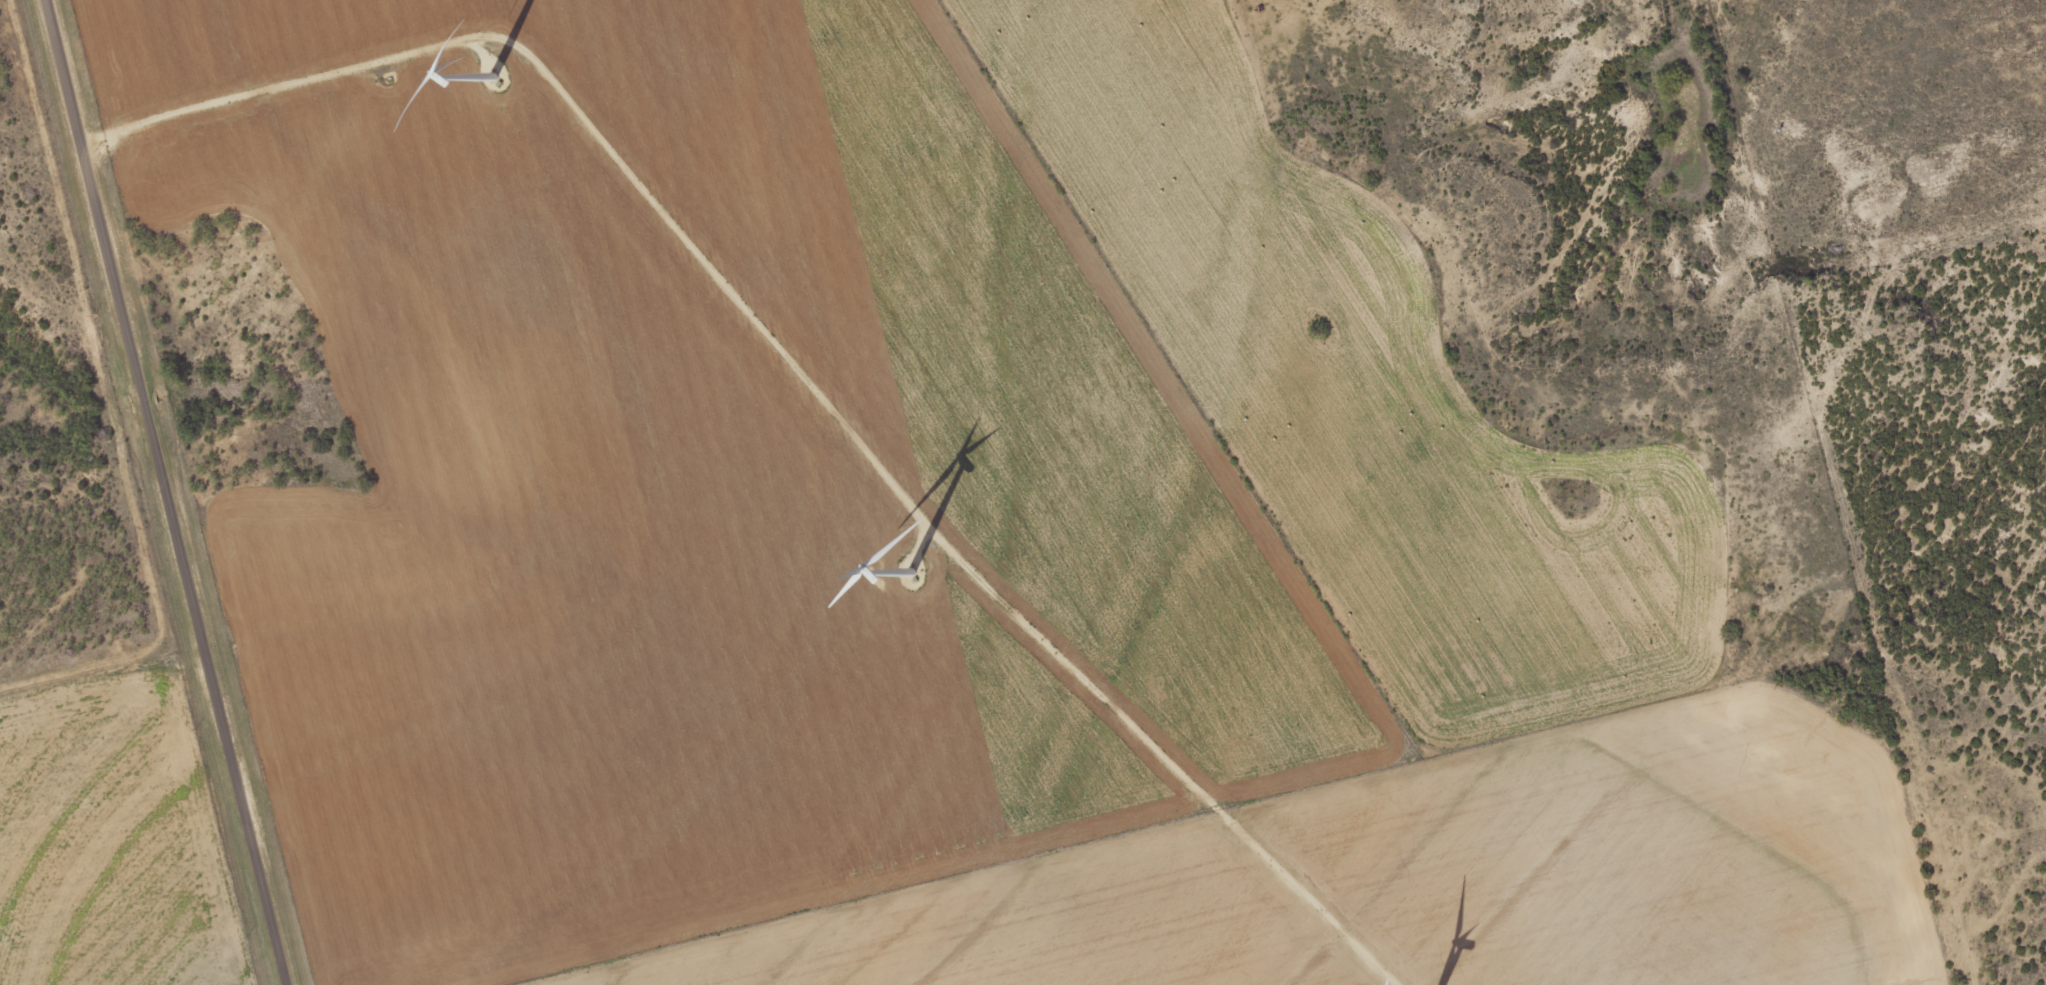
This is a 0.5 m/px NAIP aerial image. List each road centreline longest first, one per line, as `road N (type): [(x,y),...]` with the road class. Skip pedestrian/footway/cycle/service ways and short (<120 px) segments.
road 1 (residential): [(291,984),(50,0)]

